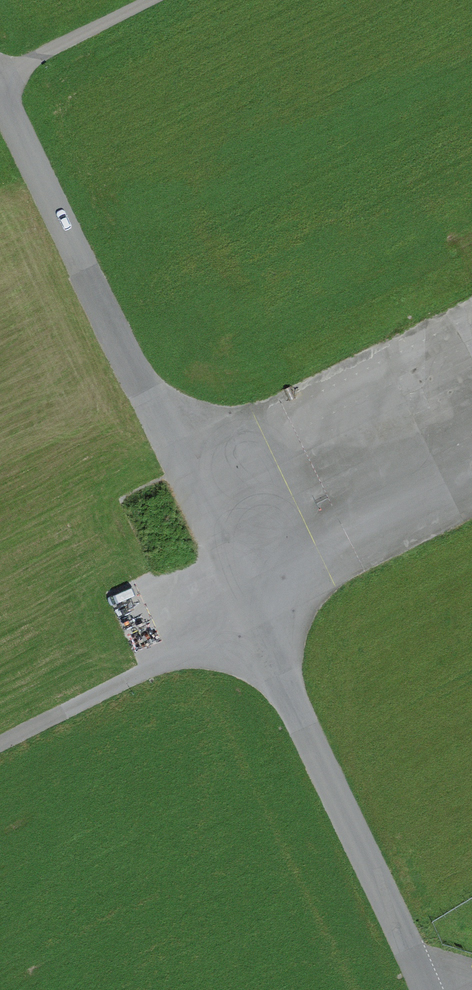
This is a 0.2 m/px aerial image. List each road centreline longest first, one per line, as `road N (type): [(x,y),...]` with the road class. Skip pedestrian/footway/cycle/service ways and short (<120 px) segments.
road 1 (unclassified): [(427,989),(256,615),(0,91)]
road 2 (track): [(0,742),(256,615)]
road 3 (track): [(153,0),(0,76)]

